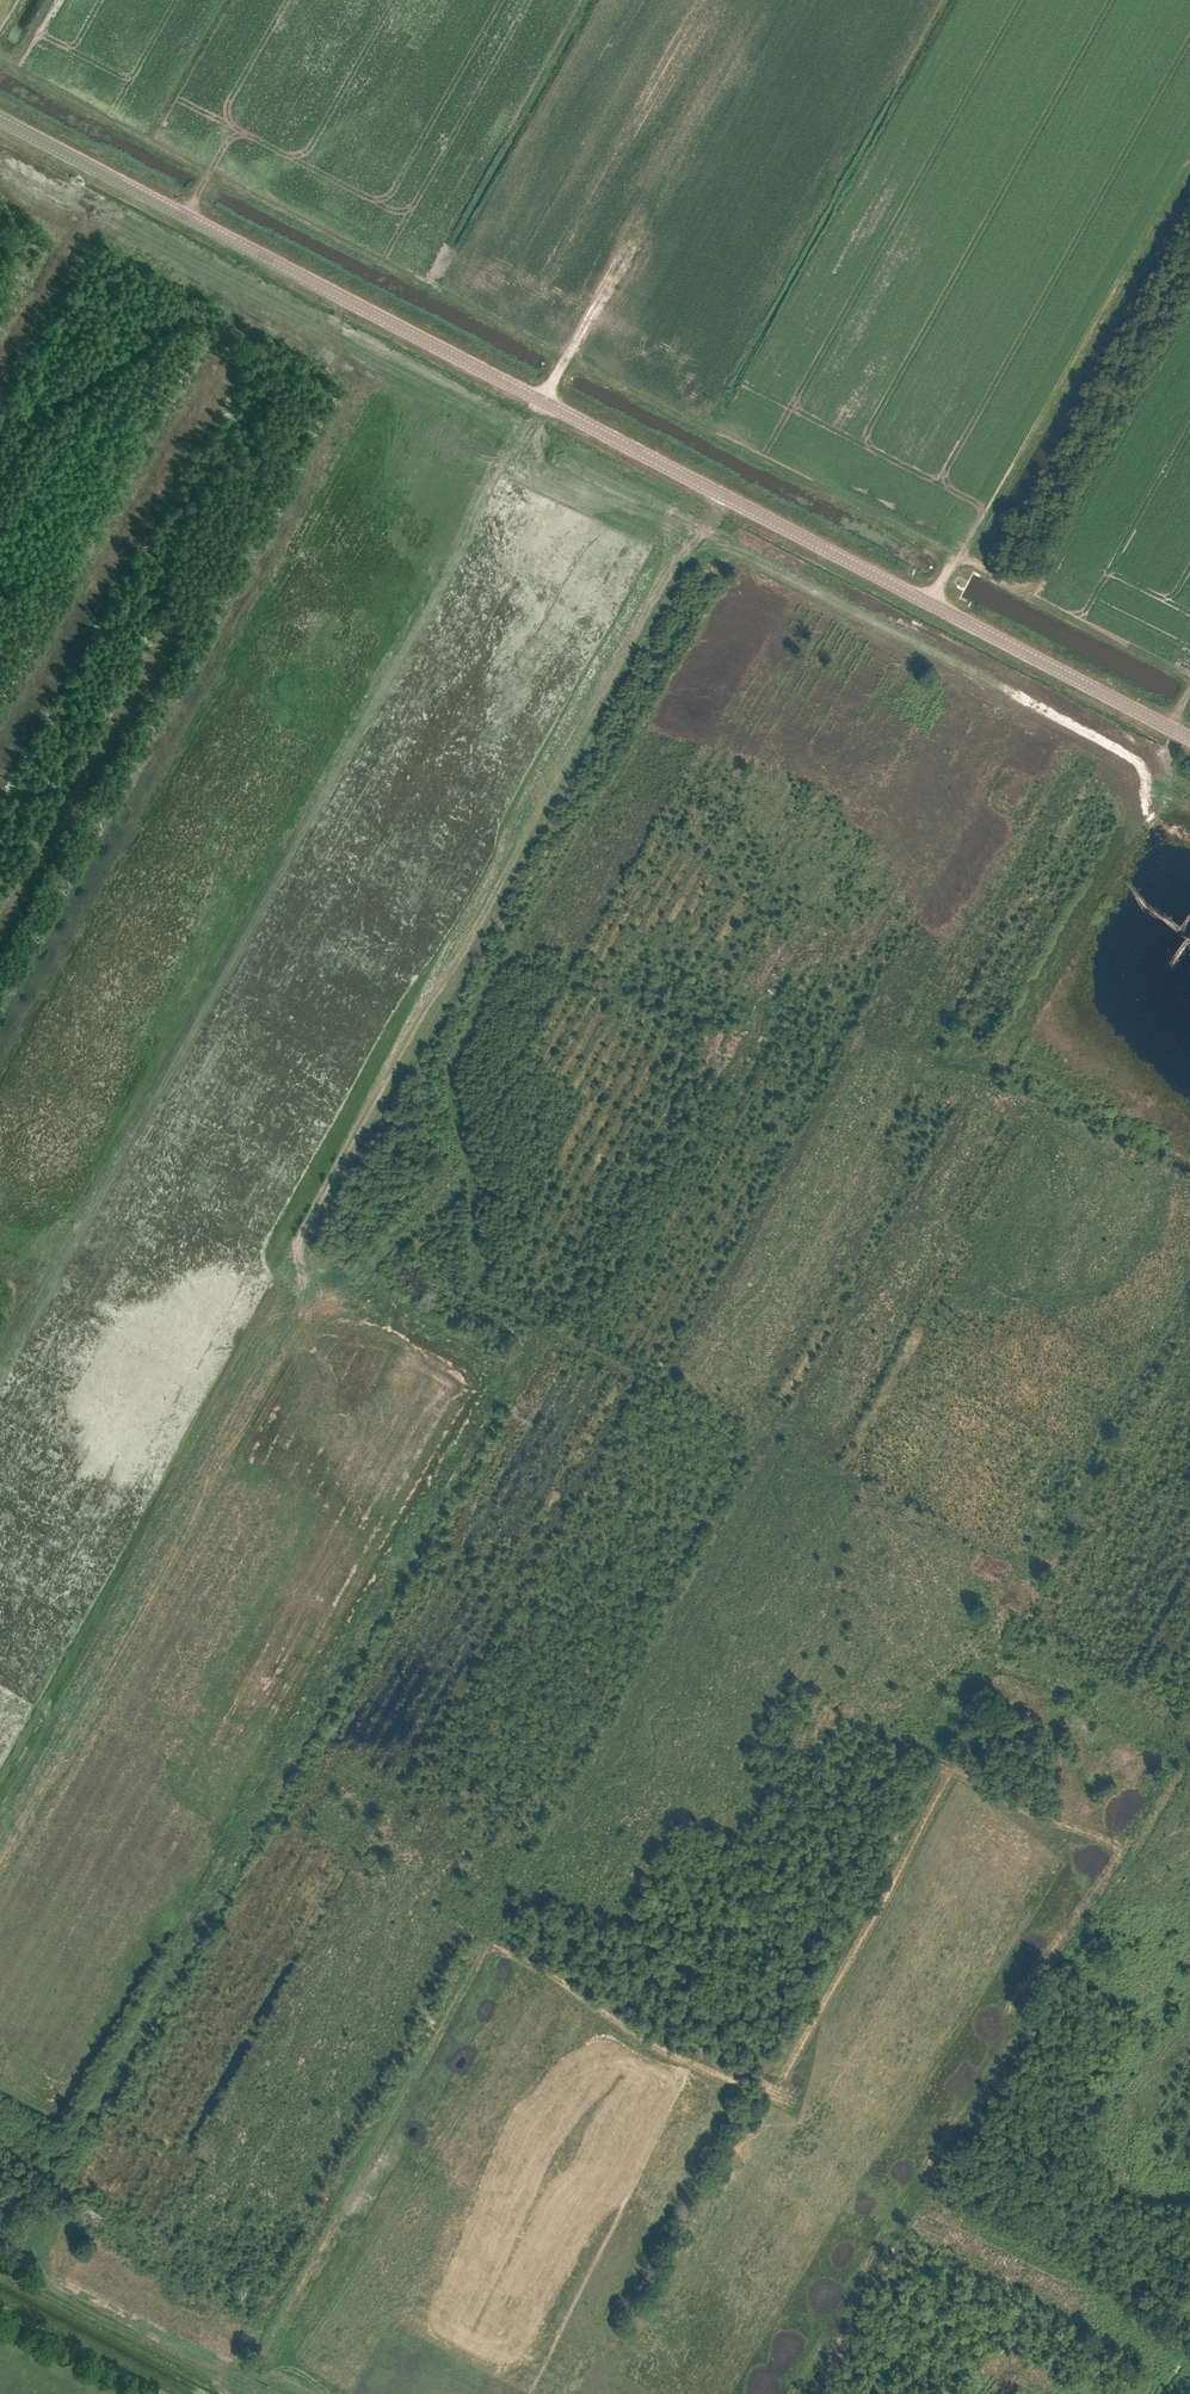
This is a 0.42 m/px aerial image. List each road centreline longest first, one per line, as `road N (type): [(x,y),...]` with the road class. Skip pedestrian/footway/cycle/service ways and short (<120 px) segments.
road 1 (unclassified): [(1189,737),(0,119)]
road 2 (unclassified): [(160,2393),(0,2309)]

